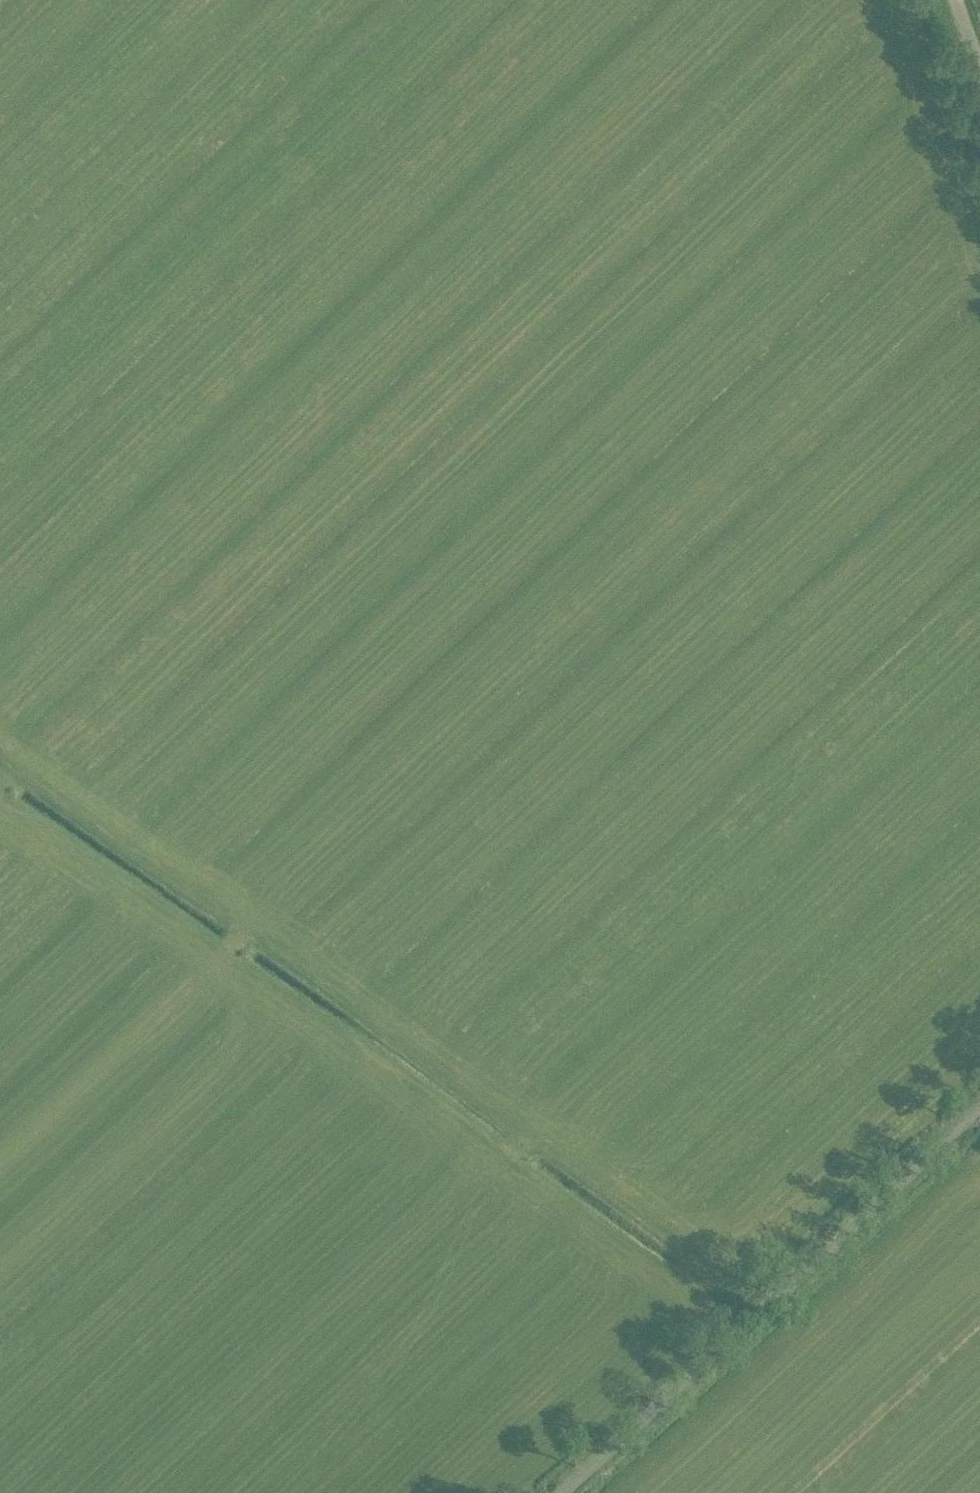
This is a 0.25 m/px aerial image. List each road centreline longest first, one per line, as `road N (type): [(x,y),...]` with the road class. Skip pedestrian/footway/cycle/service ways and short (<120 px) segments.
road 1 (unclassified): [(564,1492),(979,1108)]

